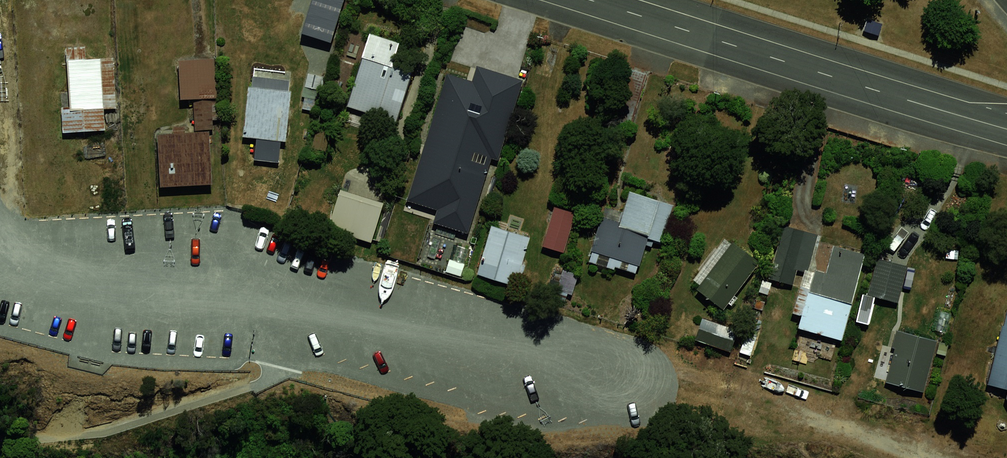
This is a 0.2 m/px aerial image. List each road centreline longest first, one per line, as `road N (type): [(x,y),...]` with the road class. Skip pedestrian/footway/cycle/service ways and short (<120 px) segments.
road 1 (residential): [(591,0),(1006,128)]
road 2 (track): [(668,372),(731,382),(943,457)]

